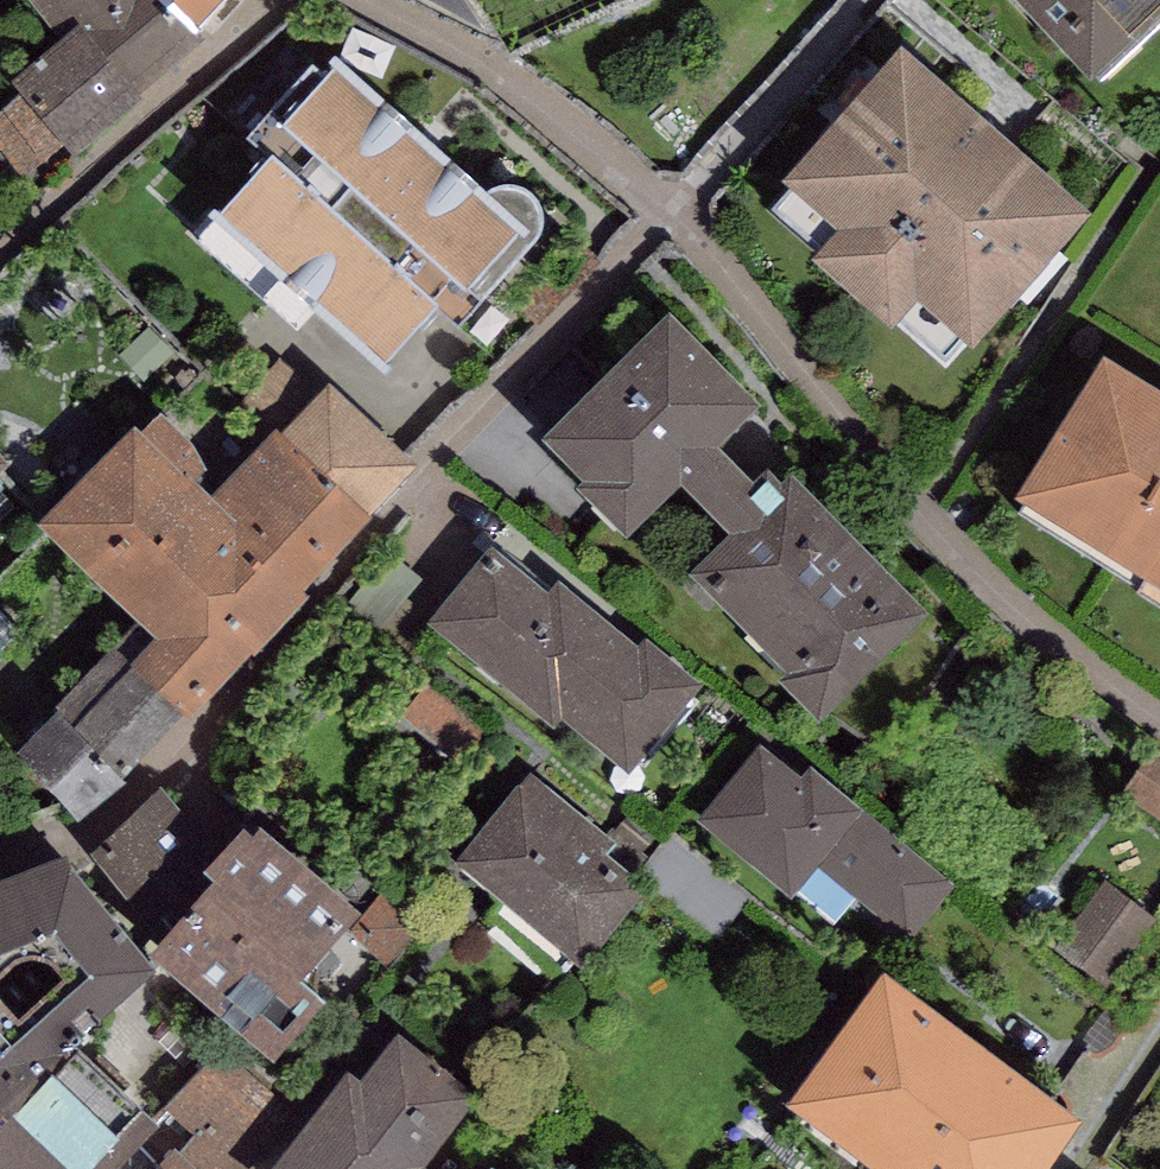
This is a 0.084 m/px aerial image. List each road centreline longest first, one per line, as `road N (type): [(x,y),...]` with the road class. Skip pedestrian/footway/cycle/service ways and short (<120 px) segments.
road 1 (residential): [(0,864),(90,833),(665,232)]
road 2 (residential): [(665,232),(749,322),(935,550),(1097,685),(1159,723)]
road 3 (residential): [(384,0),(540,114),(665,232)]
road 4 (residential): [(665,232),(894,0)]
road 5 (residential): [(1159,1024),(1058,1168)]

